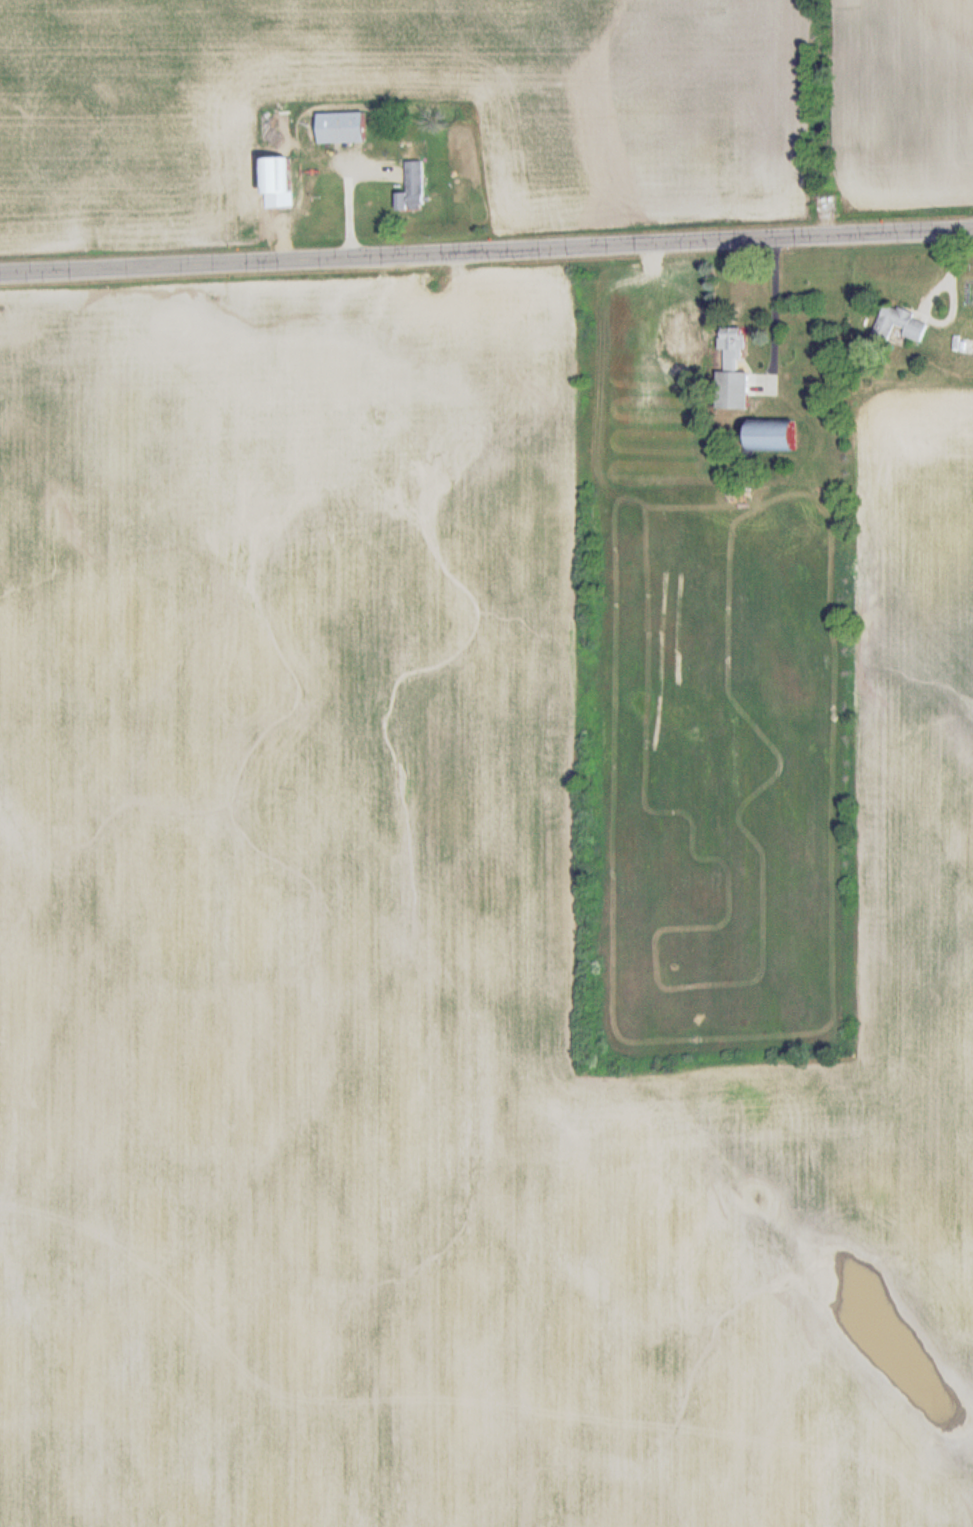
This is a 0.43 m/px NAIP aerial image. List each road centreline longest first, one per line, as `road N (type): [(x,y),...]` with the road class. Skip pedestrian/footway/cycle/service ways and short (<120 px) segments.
road 1 (residential): [(0,270),(972,226)]

